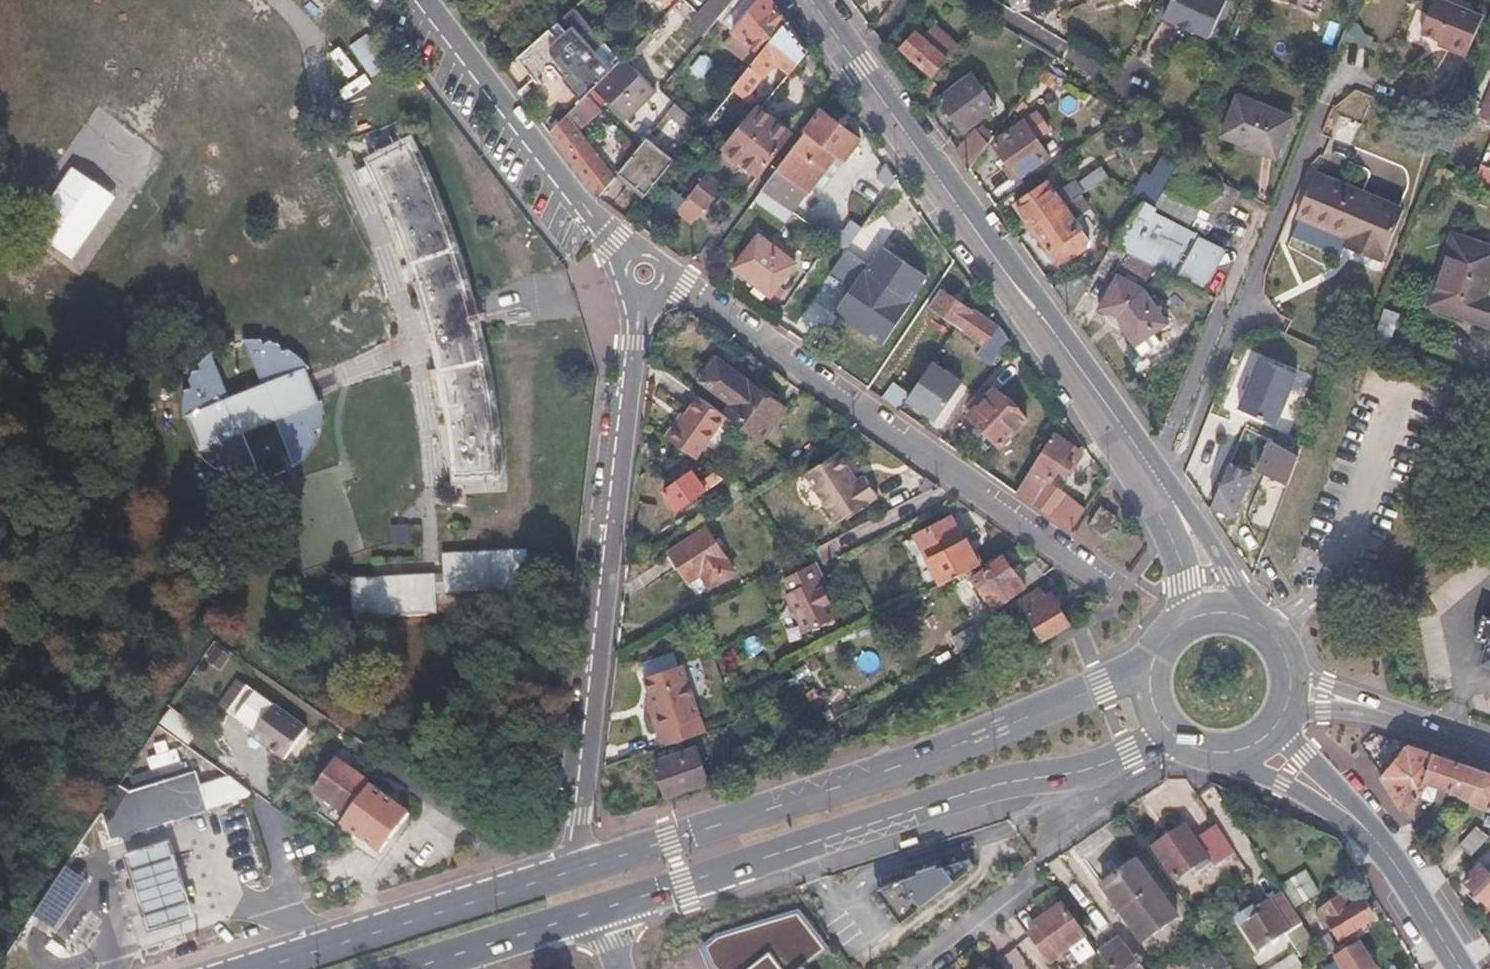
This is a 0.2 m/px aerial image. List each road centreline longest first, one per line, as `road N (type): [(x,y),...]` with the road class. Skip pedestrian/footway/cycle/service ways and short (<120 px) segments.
road 1 (primary): [(1157,654),(1107,687),(894,768),(570,873)]
road 2 (primary): [(604,909),(1017,781),(1156,749),(1208,753)]
road 3 (tertiary): [(1166,490),(812,0)]
road 4 (residential): [(638,295),(570,873)]
road 5 (residential): [(664,284),(686,287),(1103,580)]
road 6 (primary): [(570,873),(258,968)]
road 7 (residential): [(428,0),(628,255)]
road 8 (primary): [(1231,754),(1335,819),(1405,891)]
road 9 (primary): [(1405,891),(1376,819),(1303,749),(1285,719)]
road 10 (primary): [(411,968),(604,909)]
road 11 (tertiary): [(1254,621),(1222,560),(1166,490)]
road 12 (tertiary): [(1166,490),(1185,581),(1168,637)]
road 13 (tertiary): [(1489,748),(1366,706)]
road 14 (primary): [(1157,654),(1151,694),(1158,716),(1185,744),(1208,753)]

